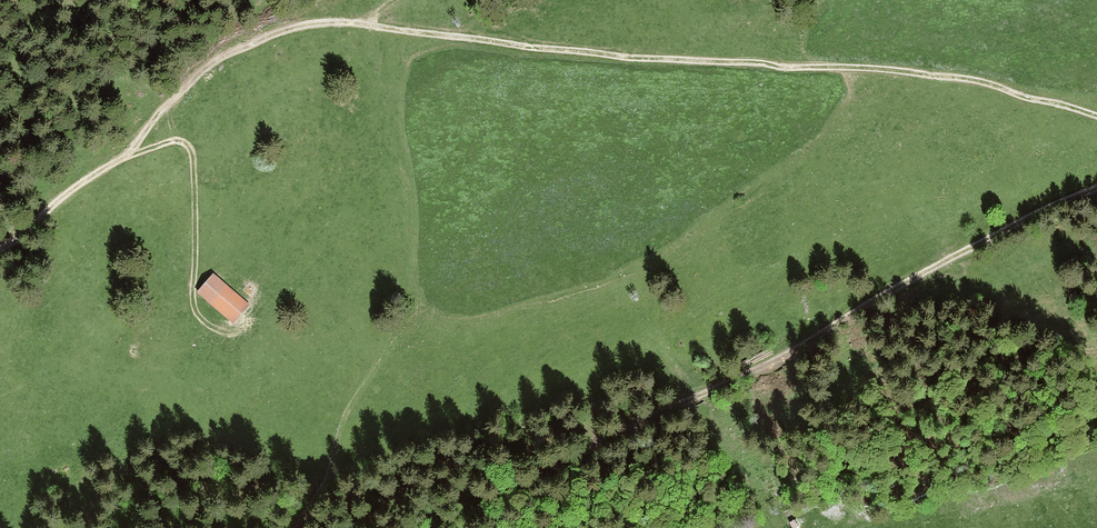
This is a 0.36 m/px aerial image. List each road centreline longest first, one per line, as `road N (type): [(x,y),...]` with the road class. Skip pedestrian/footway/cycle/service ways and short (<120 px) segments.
road 1 (track): [(1096,193),(737,362),(398,503),(358,527)]
road 2 (track): [(352,24),(635,59),(882,67),(985,84),(1096,120)]
road 3 (track): [(0,254),(134,147),(214,62),(282,34),(352,24)]
road 4 (track): [(134,147),(201,143),(211,164),(224,277)]

